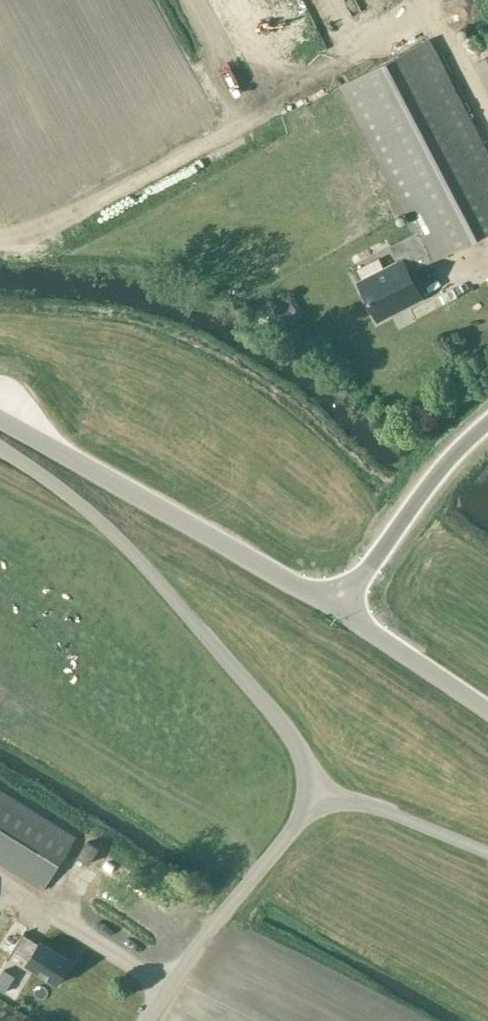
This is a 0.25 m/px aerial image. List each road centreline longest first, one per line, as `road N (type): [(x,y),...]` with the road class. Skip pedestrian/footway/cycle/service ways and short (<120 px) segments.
road 1 (unclassified): [(316,797),(278,721),(126,547),(0,448)]
road 2 (unclassified): [(338,608),(0,419)]
road 3 (unclassified): [(145,1020),(316,797)]
road 4 (unclassified): [(338,608),(439,470),(487,421)]
road 5 (unclassified): [(487,853),(392,813),(316,797)]
road 6 (unclassified): [(487,708),(338,608)]

